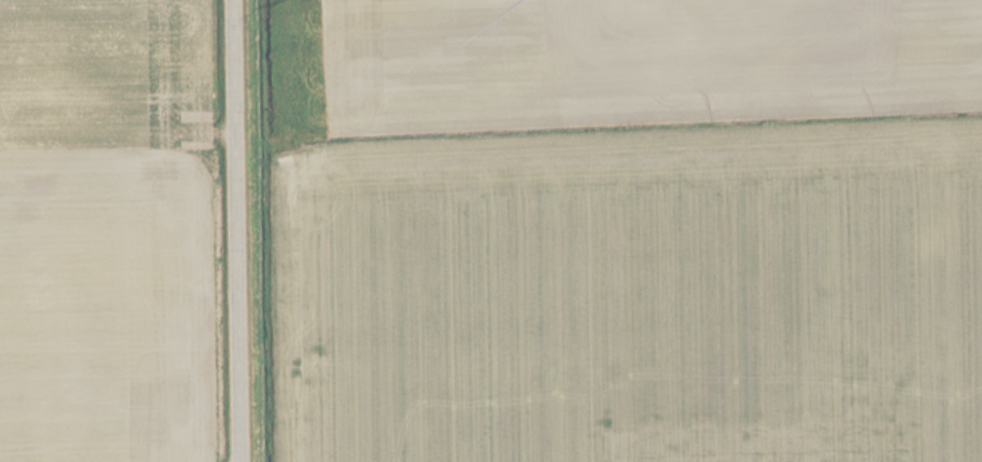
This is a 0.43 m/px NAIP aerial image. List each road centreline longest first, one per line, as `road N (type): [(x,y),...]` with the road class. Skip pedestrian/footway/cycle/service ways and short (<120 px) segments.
road 1 (residential): [(251,461),(245,0)]

